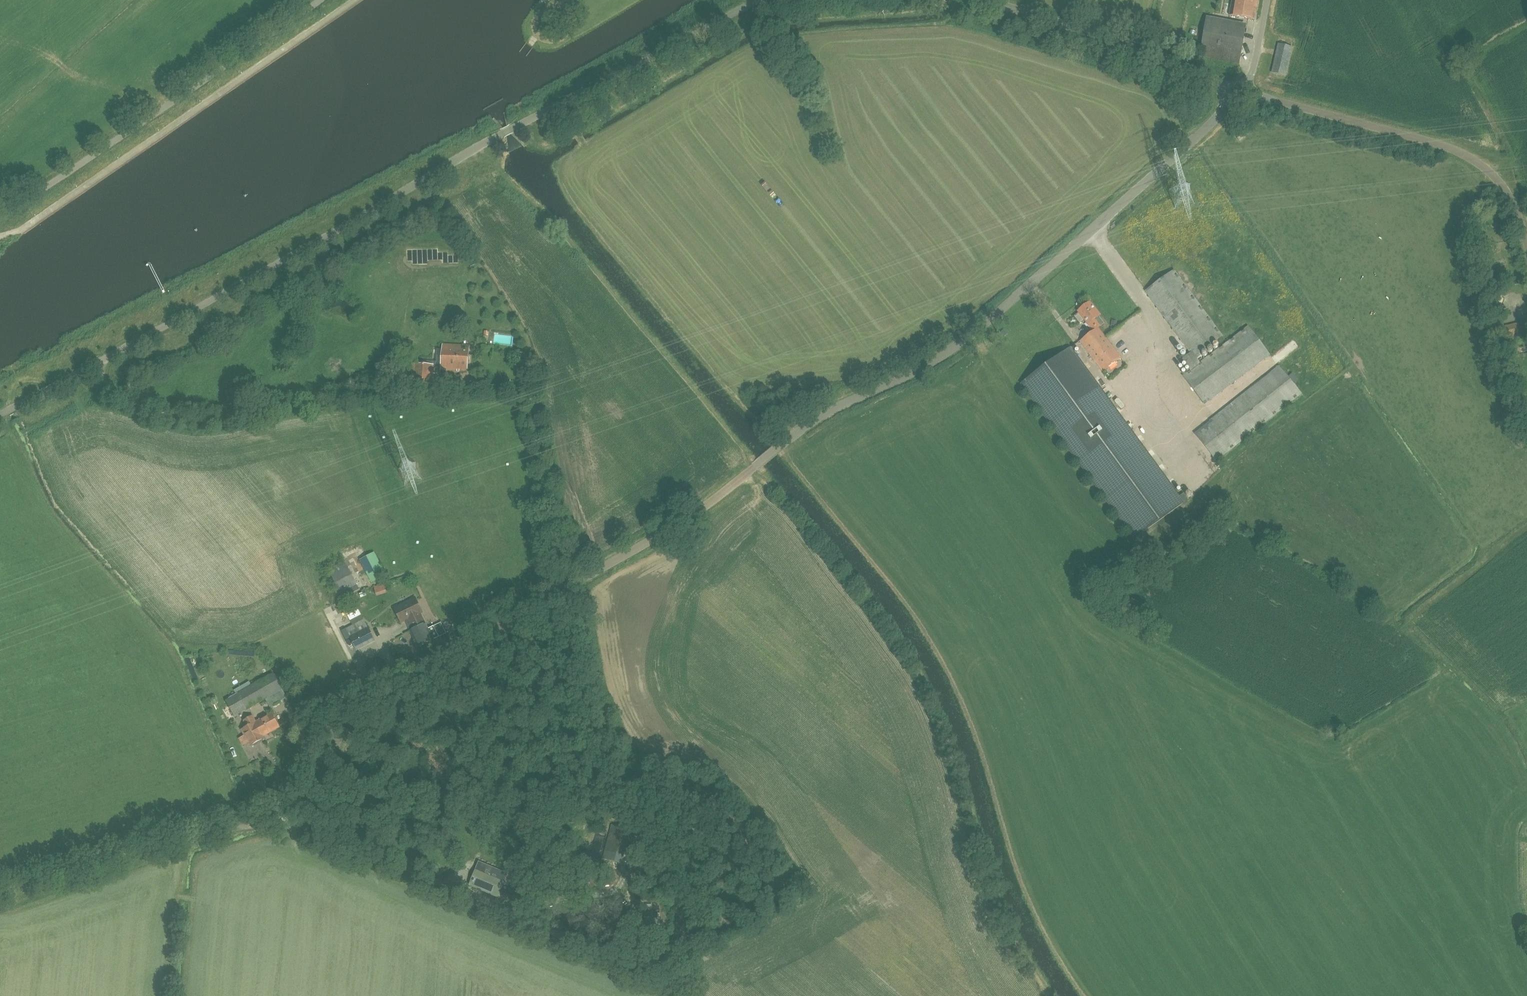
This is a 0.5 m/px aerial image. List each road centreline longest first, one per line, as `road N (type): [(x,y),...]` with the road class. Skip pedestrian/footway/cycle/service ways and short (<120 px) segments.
road 1 (unclassified): [(0,893),(287,814),(318,790),(371,698),(626,556),(804,427),(927,367),(1092,234),(1243,92)]
road 2 (unclassified): [(758,0),(0,415)]
road 3 (unclassified): [(0,228),(321,0)]
road 4 (unclassified): [(1526,258),(1507,193),(1468,156),(1243,92)]
road 5 (unclassified): [(1243,92),(984,0)]

